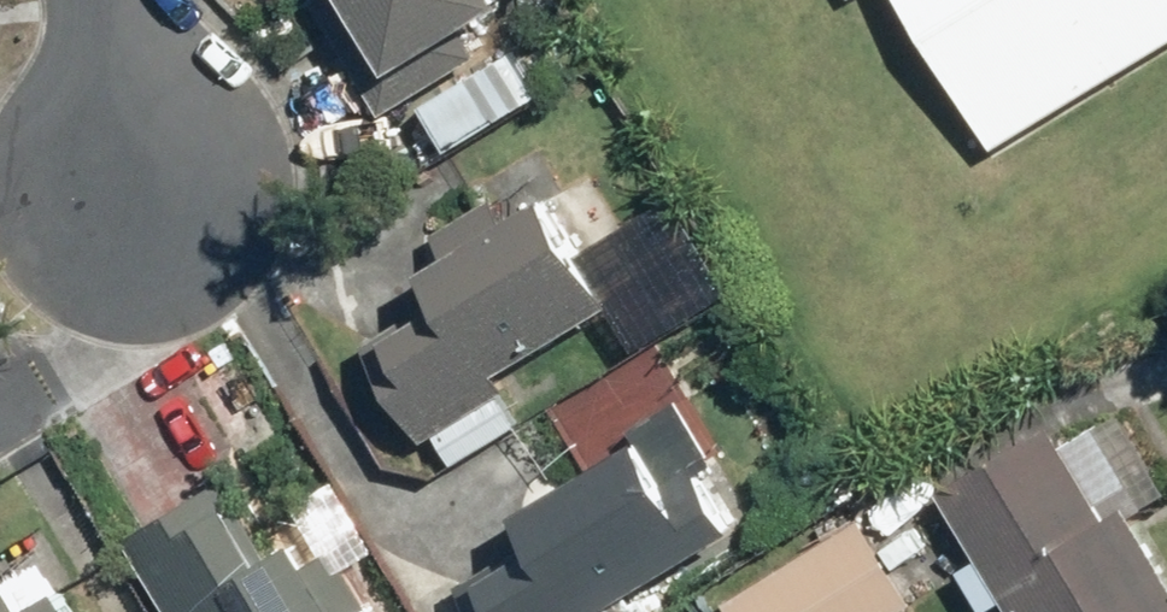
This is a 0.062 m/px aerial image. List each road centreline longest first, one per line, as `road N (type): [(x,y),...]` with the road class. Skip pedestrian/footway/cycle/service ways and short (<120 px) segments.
road 1 (residential): [(138,186),(31,397),(0,417)]
road 2 (residential): [(138,186),(103,35),(84,0)]
road 3 (residential): [(0,192),(138,186)]

